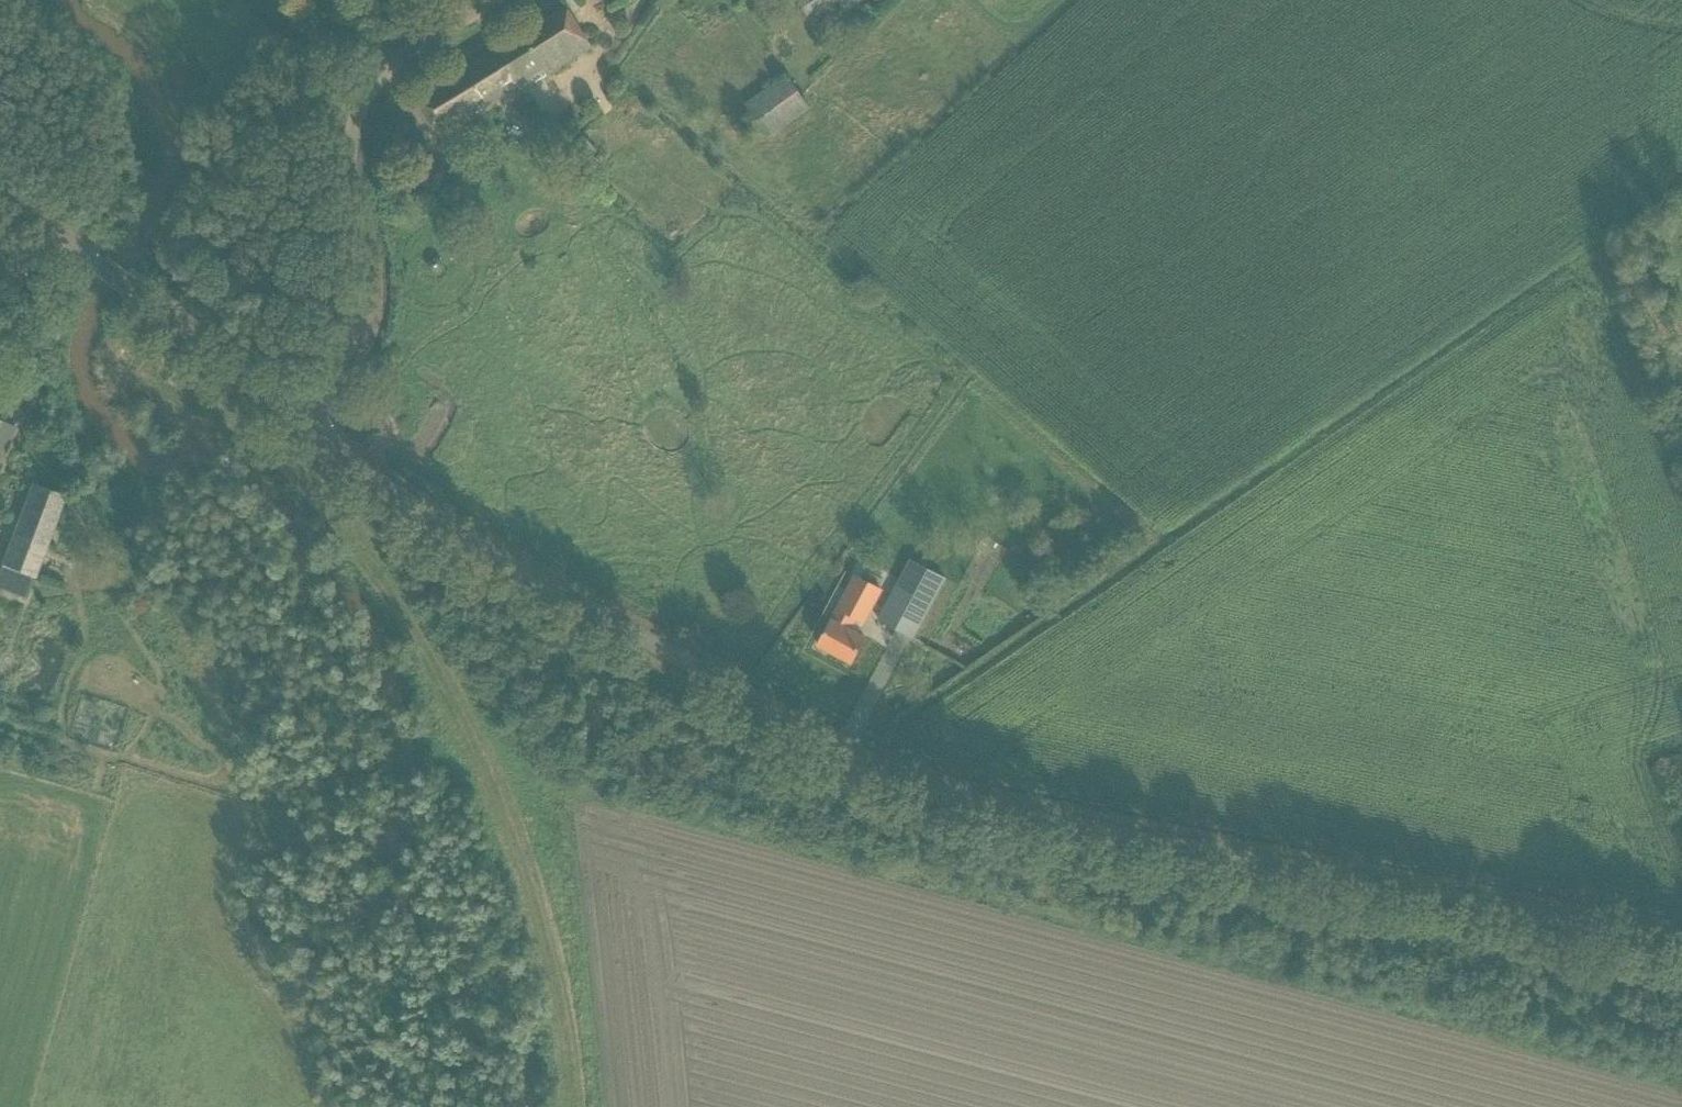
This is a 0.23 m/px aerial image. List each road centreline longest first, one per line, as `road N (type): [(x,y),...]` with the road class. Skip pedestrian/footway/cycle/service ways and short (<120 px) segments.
road 1 (unclassified): [(1681,937),(956,794),(815,728),(560,588),(305,426)]
road 2 (unclassified): [(305,426),(363,338),(361,143),(370,84),(395,50),(470,0)]
road 3 (unclassified): [(305,426),(0,192)]

